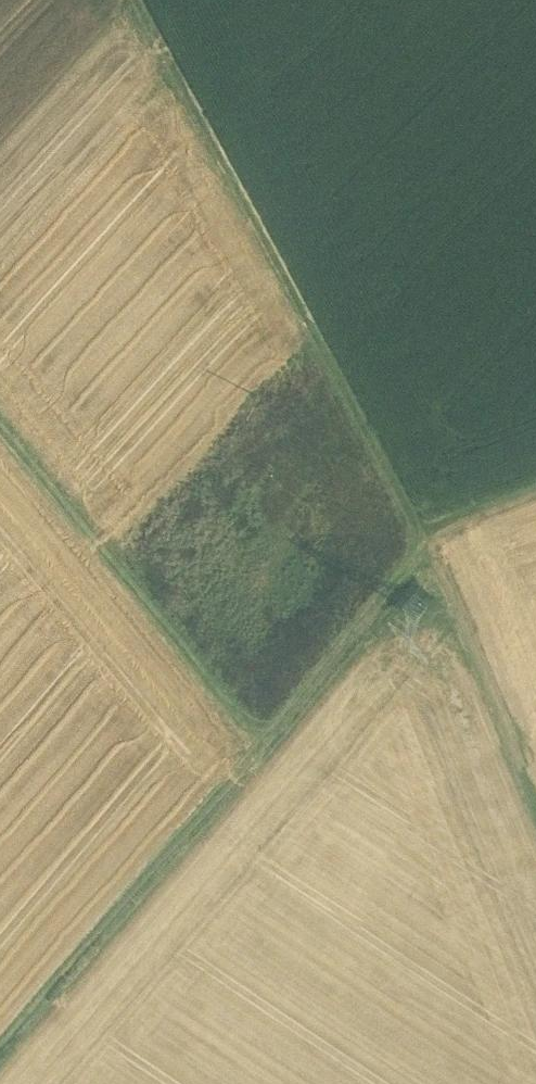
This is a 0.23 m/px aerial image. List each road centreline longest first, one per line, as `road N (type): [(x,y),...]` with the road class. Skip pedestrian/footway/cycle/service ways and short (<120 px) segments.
road 1 (track): [(139,0),(427,543),(535,497)]
road 2 (track): [(0,420),(272,740),(427,543)]
road 3 (track): [(272,740),(0,1057)]

